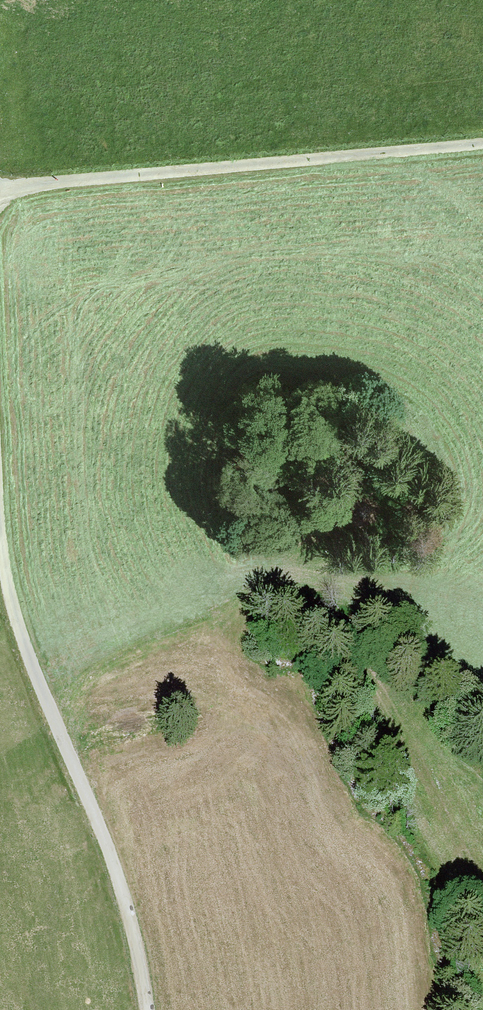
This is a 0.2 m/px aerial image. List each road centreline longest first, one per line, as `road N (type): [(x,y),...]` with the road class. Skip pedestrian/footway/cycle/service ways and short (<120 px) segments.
road 1 (track): [(482,881),(376,680),(308,605),(258,597),(45,686)]
road 2 (track): [(151,1009),(123,876),(14,602),(0,497)]
road 3 (track): [(0,192),(482,140)]

